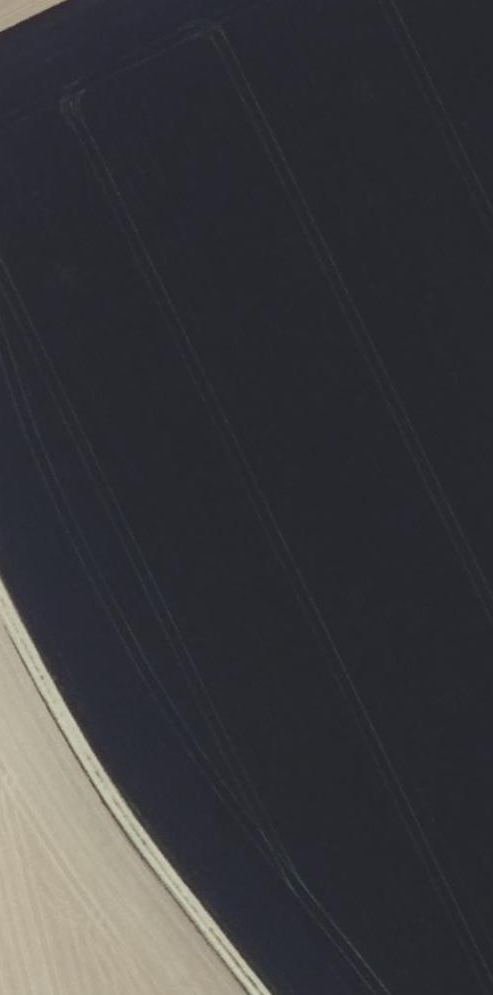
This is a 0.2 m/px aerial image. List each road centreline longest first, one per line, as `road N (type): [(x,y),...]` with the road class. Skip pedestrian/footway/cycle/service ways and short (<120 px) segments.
road 1 (track): [(0,589),(25,657),(134,836),(264,994)]

